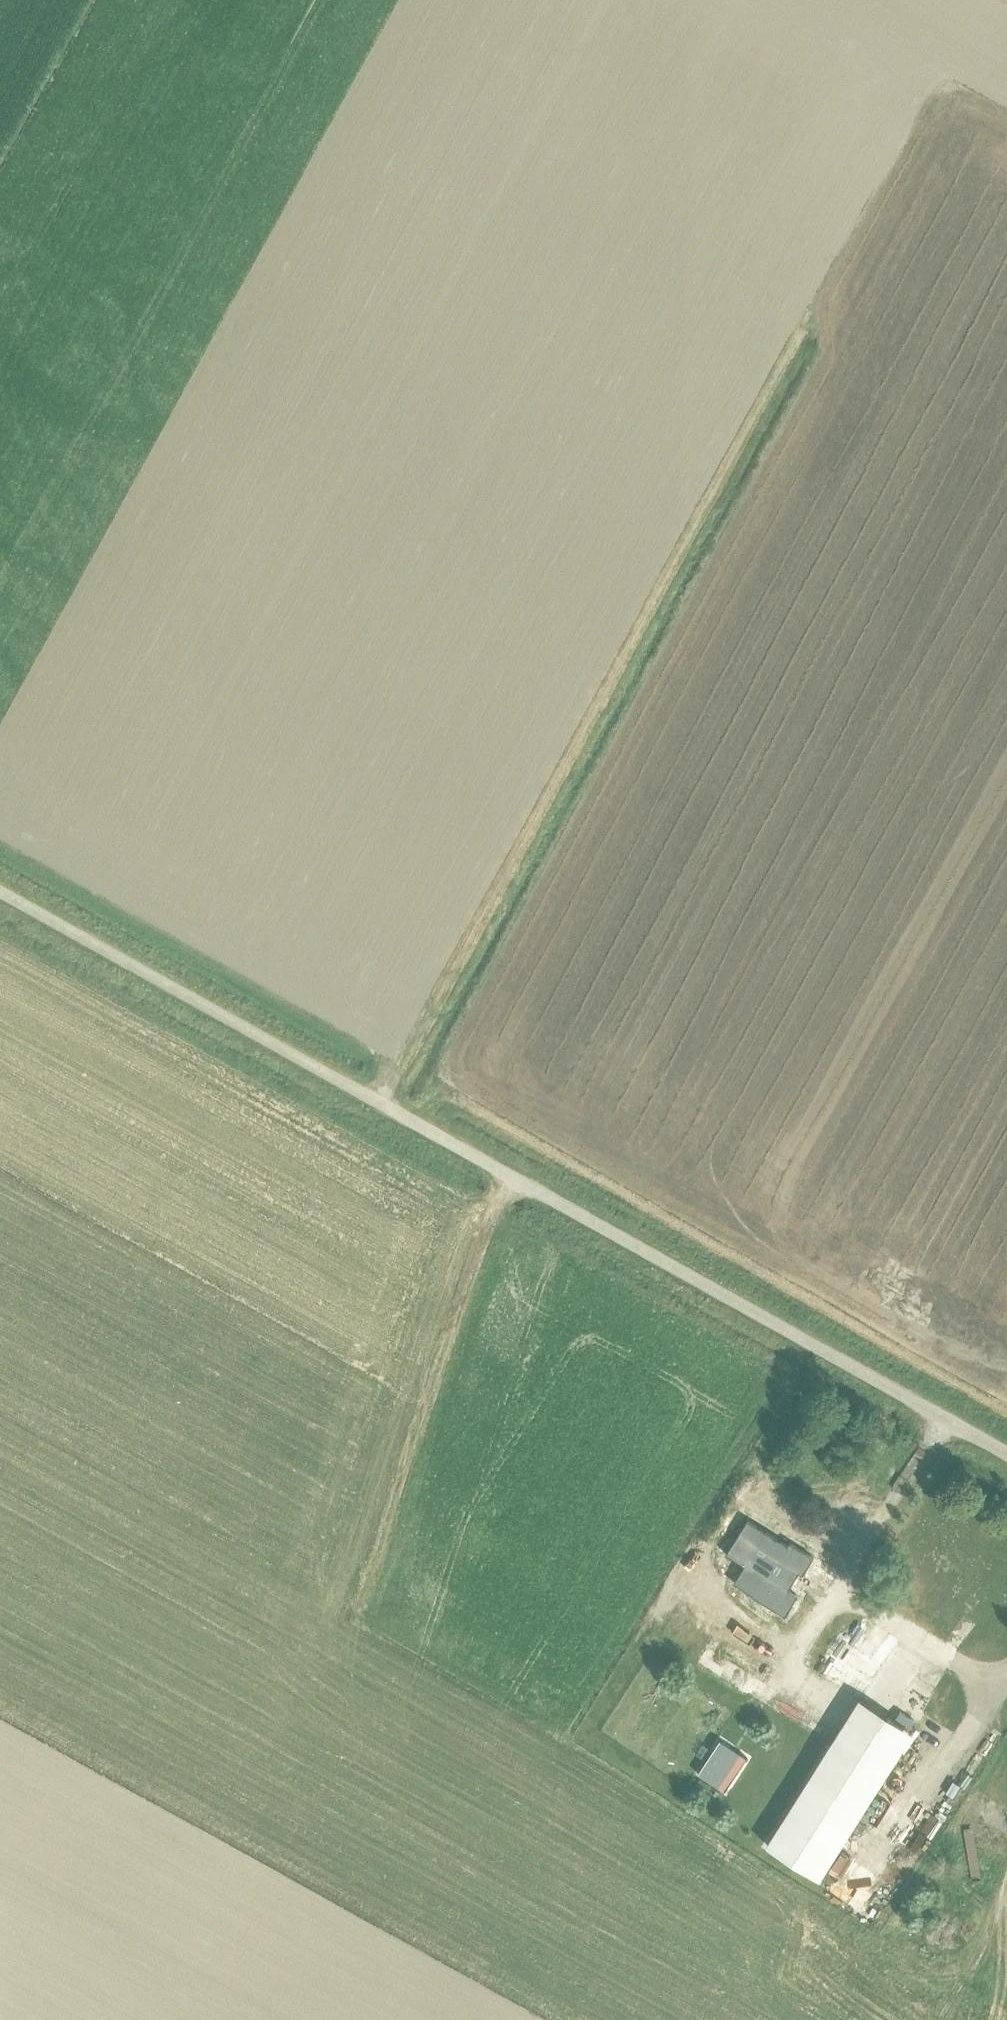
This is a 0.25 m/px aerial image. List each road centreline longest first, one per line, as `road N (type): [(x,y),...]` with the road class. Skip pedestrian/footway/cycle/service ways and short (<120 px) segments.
road 1 (unclassified): [(1006,1447),(0,895)]
road 2 (track): [(390,1105),(802,342)]

